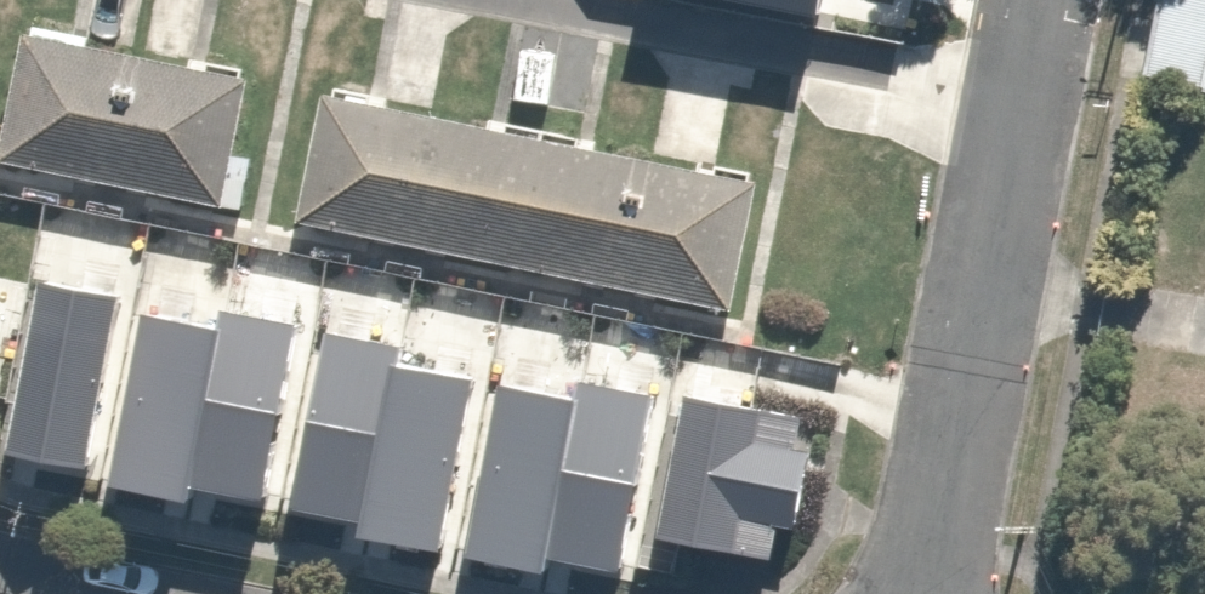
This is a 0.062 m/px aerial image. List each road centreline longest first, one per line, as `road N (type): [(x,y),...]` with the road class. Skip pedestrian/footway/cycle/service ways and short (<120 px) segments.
road 1 (residential): [(483,0),(1021,104)]
road 2 (residential): [(1021,104),(922,593)]

